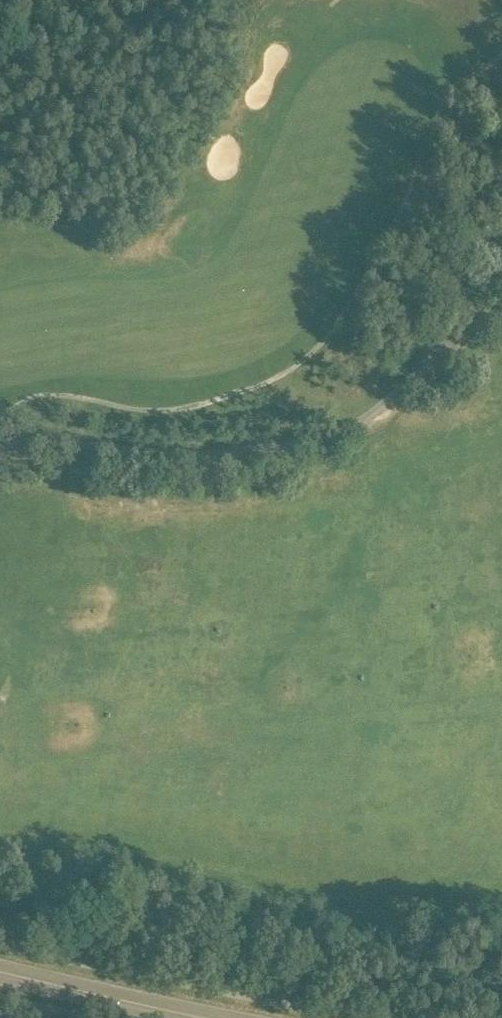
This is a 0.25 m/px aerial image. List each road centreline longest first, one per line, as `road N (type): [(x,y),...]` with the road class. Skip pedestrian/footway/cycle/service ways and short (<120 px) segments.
road 1 (unclassified): [(223,1017),(0,968)]

